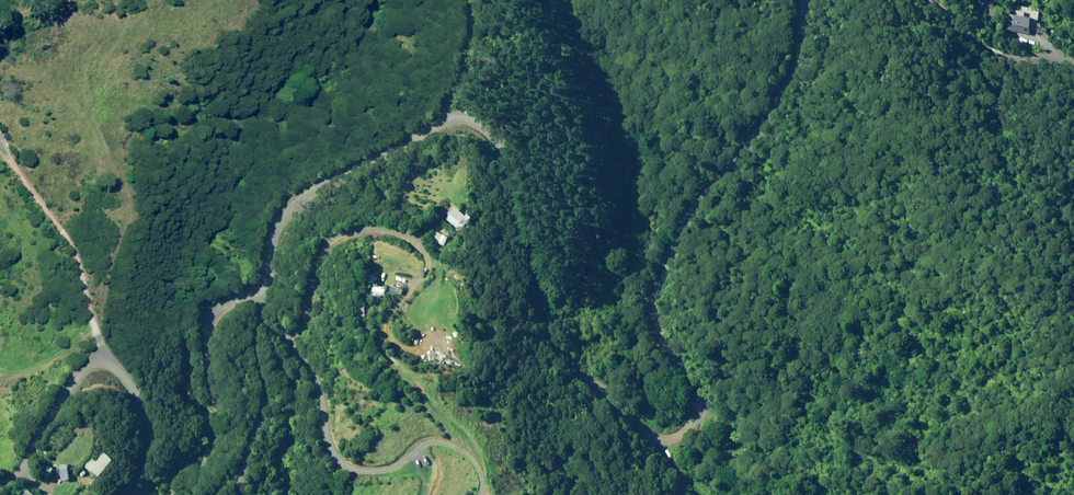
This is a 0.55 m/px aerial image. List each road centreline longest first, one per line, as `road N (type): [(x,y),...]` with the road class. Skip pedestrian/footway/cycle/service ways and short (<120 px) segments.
road 1 (unclassified): [(161,494),(206,440),(203,325),(214,308),(260,290),(281,214),(309,190),(448,119),(474,124),(495,149),(544,328),(562,361),(632,431),(651,439),(677,433),(691,394),(653,335),(650,291),(685,208),(730,161),(793,68),(806,0)]
road 2 (unclassified): [(0,483),(26,460),(77,374),(102,362),(122,380),(143,424),(126,494)]
road 3 (unclassified): [(927,0),(1000,56),(1073,59)]

